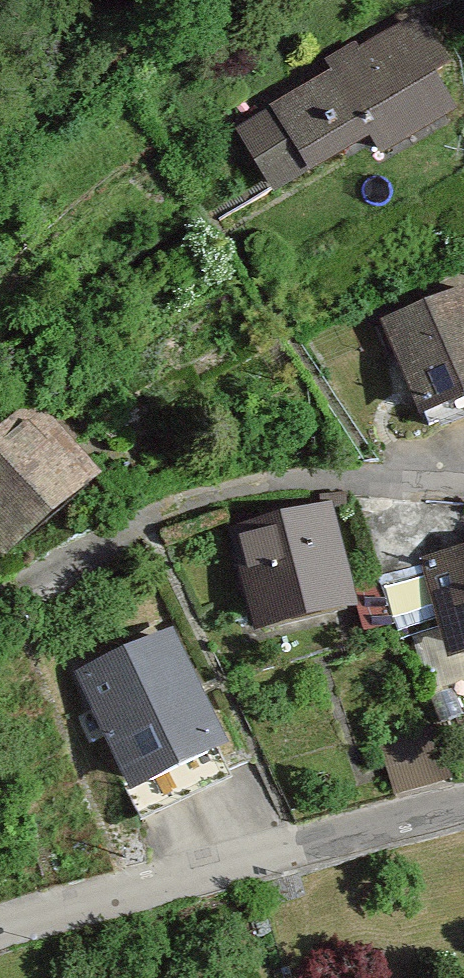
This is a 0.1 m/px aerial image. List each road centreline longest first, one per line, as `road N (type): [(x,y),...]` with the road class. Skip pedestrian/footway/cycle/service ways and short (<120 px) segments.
road 1 (residential): [(463,494),(231,484),(0,599)]
road 2 (residential): [(0,928),(463,812)]
road 3 (track): [(0,169),(201,0)]

